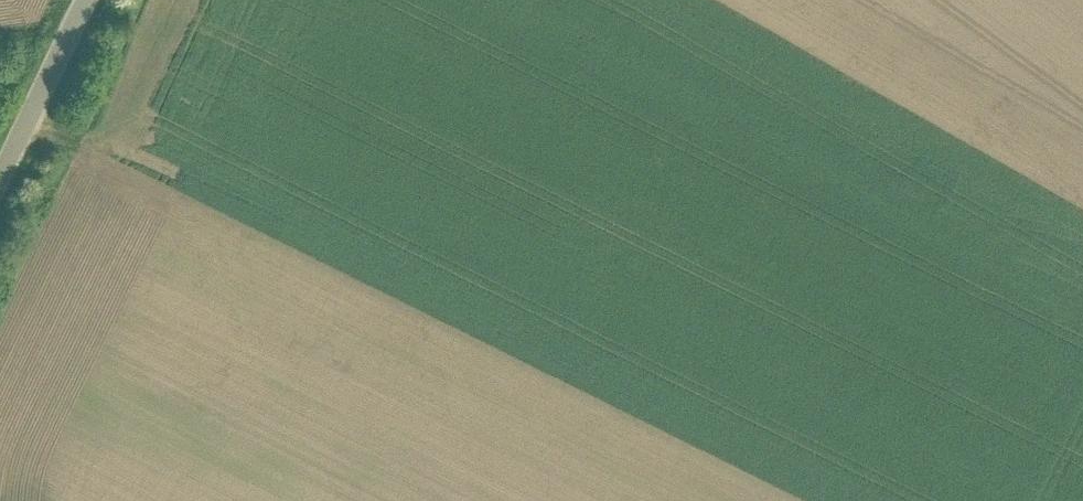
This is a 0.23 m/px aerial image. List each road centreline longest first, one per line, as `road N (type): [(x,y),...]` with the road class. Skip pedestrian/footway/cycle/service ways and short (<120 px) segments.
road 1 (unclassified): [(0,192),(92,0)]

